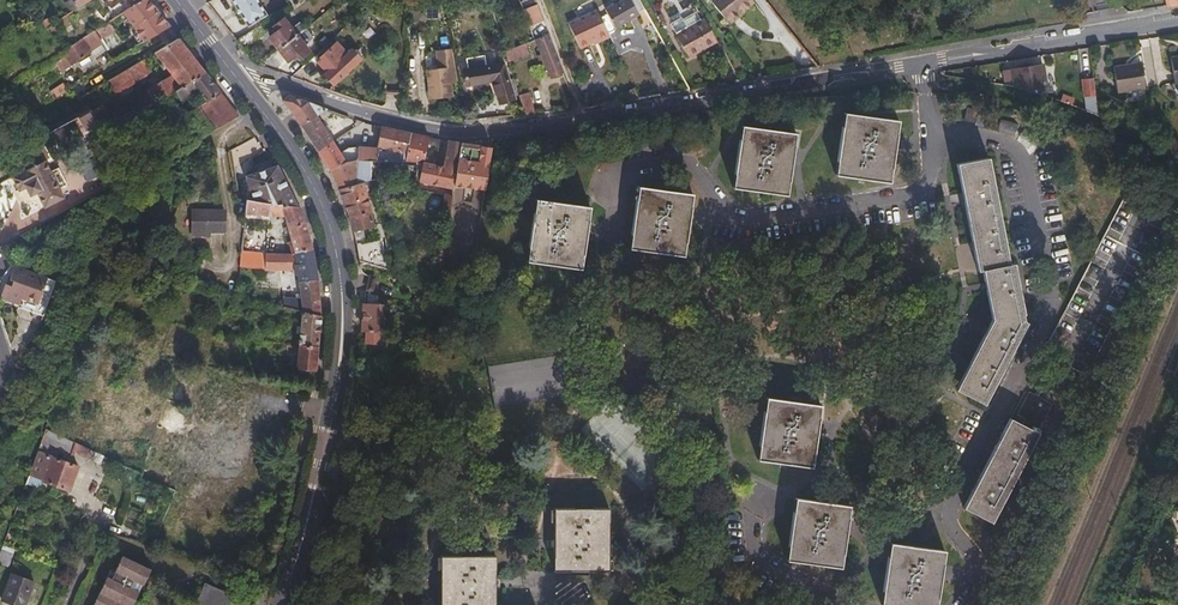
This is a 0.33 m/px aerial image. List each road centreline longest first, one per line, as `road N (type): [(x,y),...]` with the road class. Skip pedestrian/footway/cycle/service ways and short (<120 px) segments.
road 1 (residential): [(246,87),(262,78),(368,114),(454,130),(537,126),(1177,20)]
road 2 (primary): [(246,87),(312,186),(332,237),(342,308),(332,431),(279,604)]
road 3 (track): [(929,80),(1074,113),(1177,176)]

